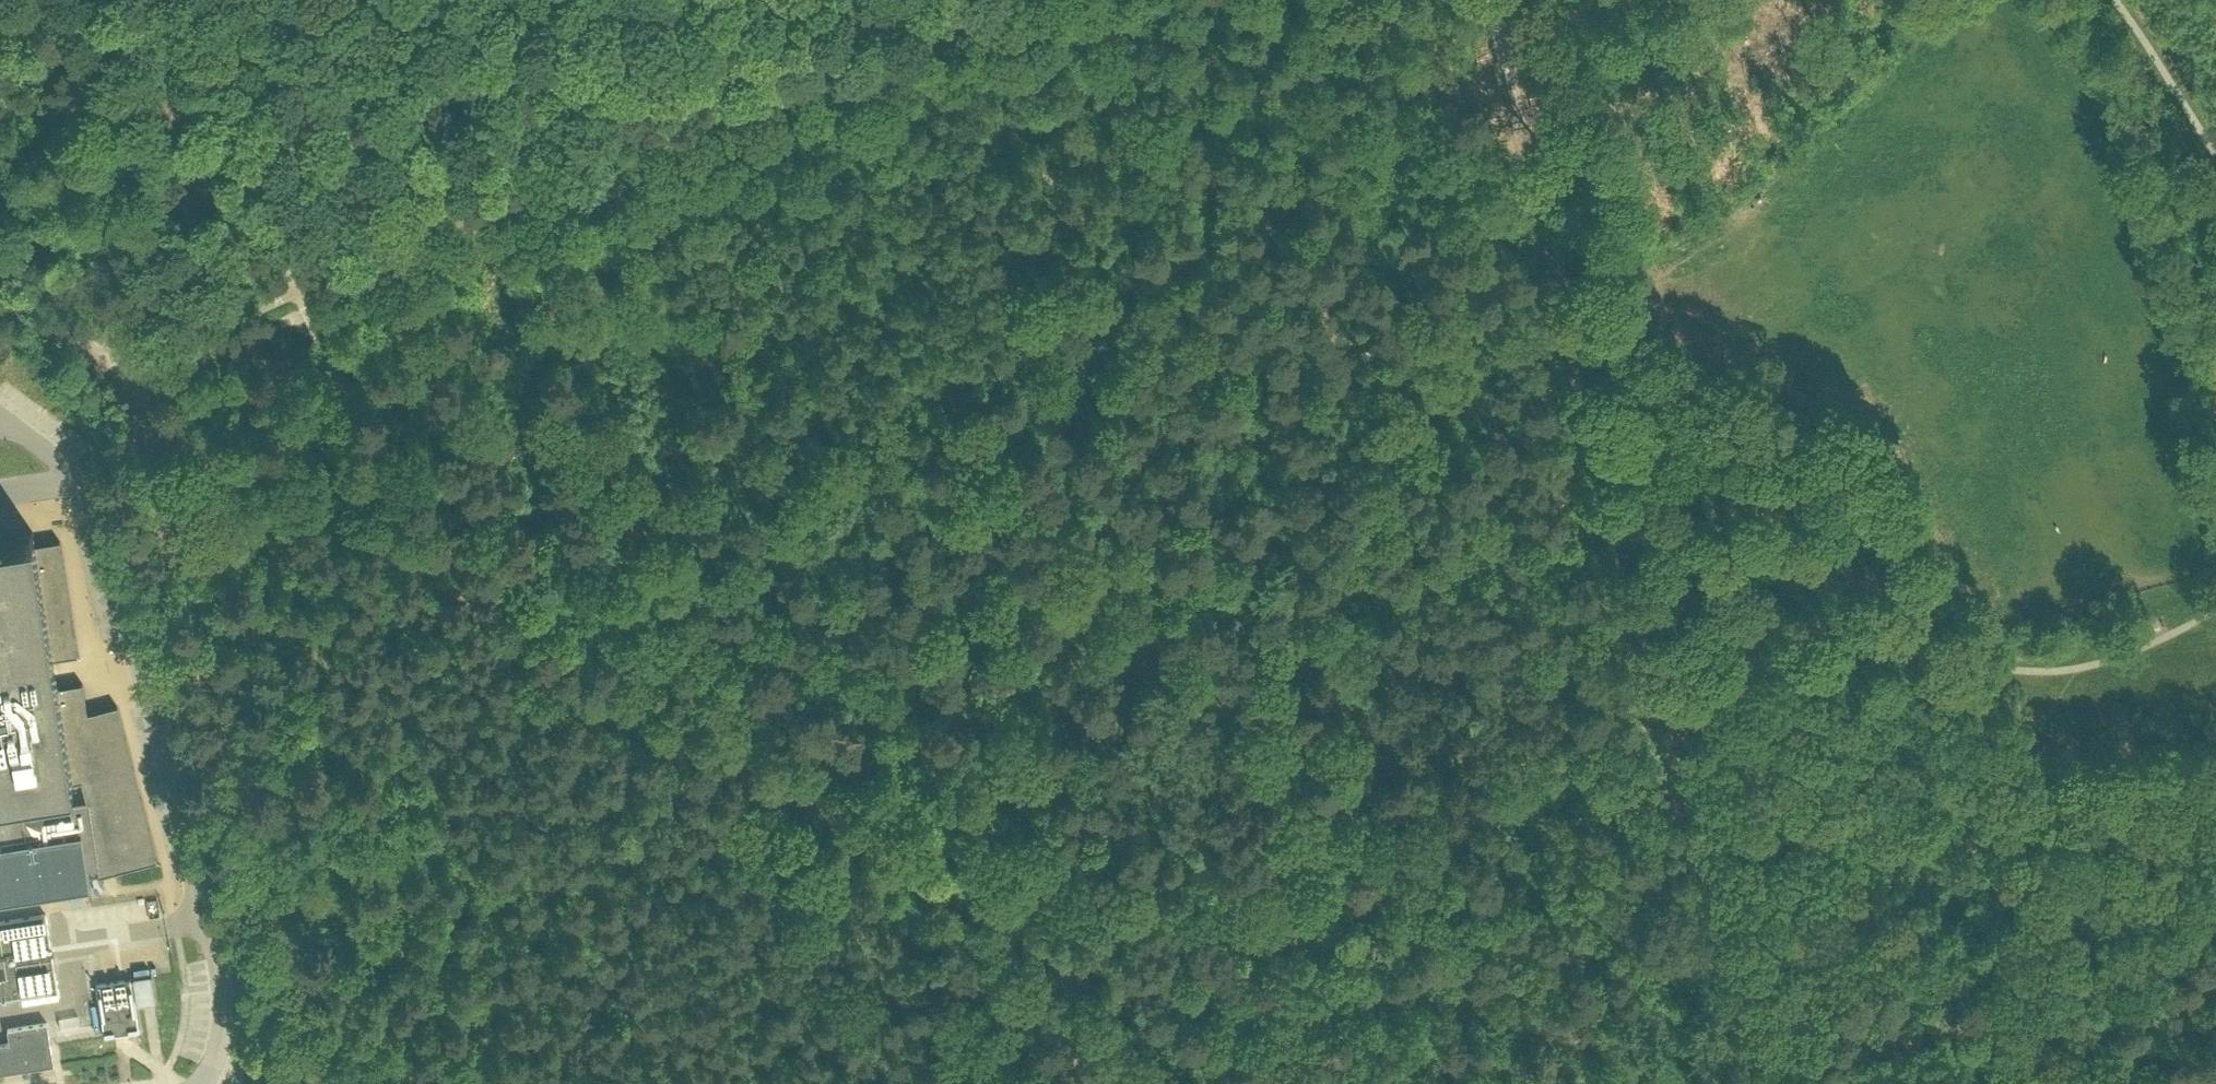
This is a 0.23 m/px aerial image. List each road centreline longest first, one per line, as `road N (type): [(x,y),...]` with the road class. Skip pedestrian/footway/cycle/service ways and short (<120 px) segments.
road 1 (track): [(2085,1083),(2012,1045),(1888,1041),(1709,1055),(1573,1032),(1417,991),(1179,987),(1081,960),(782,793),(599,708),(387,547),(302,495),(143,420)]
road 2 (track): [(1488,0),(1687,797),(1749,1083)]
road 3 (track): [(132,387),(1058,0)]
road 4 (track): [(325,1083),(132,387)]
road 5 (track): [(132,387),(117,353),(98,0)]

